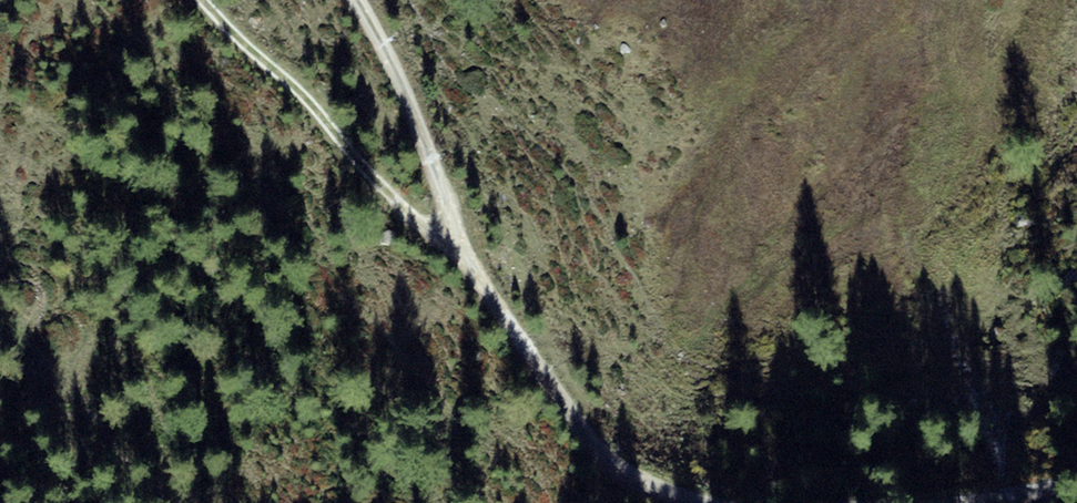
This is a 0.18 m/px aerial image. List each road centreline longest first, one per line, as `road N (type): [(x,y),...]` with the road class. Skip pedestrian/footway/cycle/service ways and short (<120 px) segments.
road 1 (track): [(357,0),(400,78),(463,256),(577,422),(607,461),(705,502)]
road 2 (track): [(463,256),(420,224),(203,0)]

